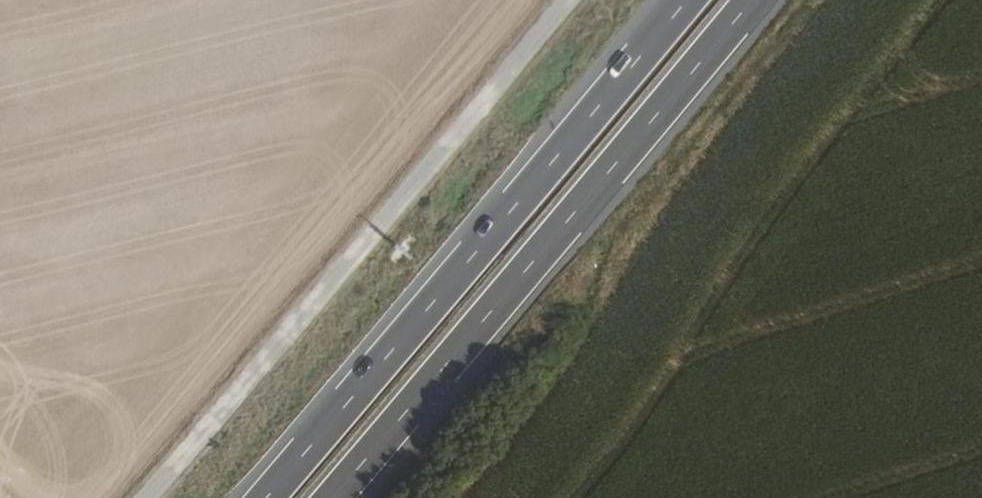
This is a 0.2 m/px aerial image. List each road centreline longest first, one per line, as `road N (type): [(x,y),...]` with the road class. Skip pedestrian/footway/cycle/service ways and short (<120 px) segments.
road 1 (trunk): [(332,497),(755,0)]
road 2 (trunk): [(695,0),(272,497)]
road 3 (track): [(131,497),(552,0)]

